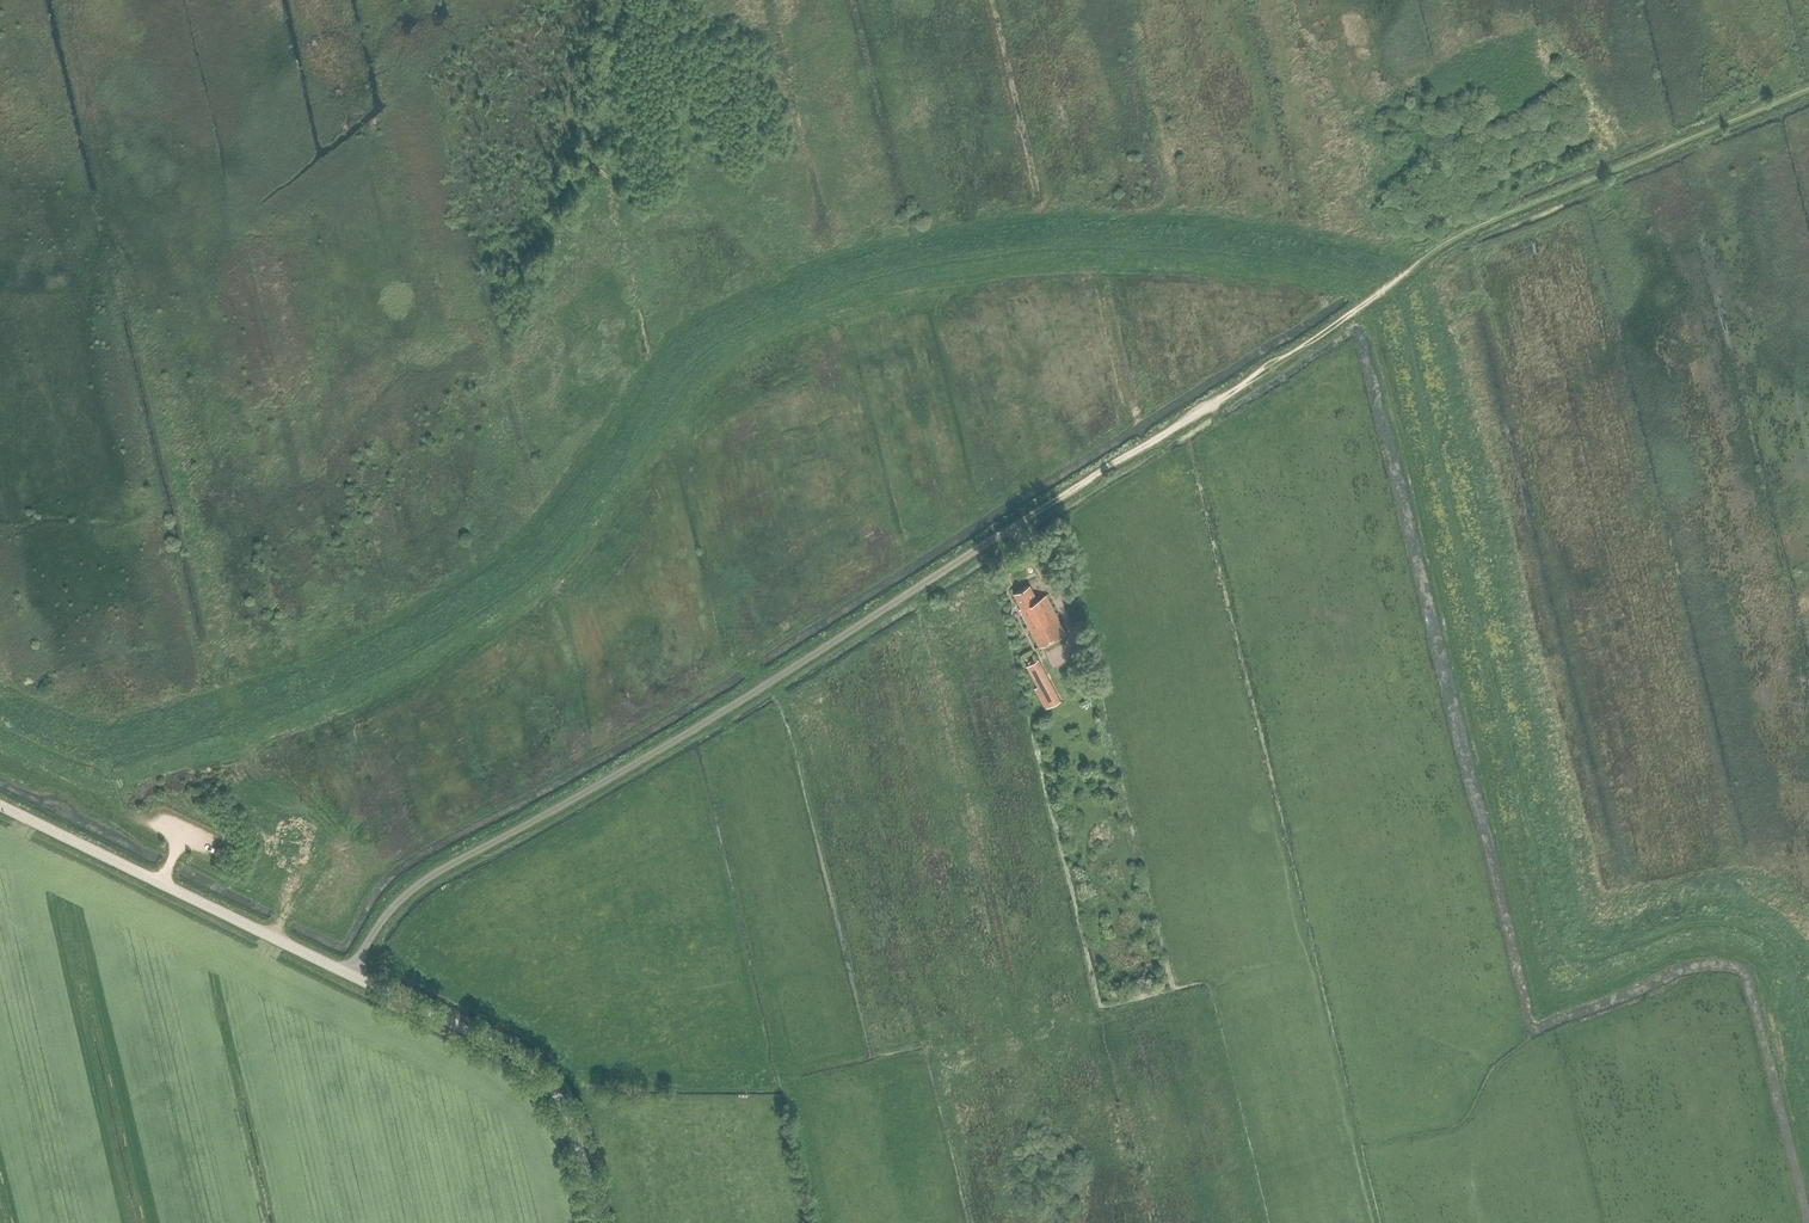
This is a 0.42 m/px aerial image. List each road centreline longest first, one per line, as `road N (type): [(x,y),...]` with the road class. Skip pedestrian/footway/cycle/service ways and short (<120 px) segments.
road 1 (unclassified): [(355,976),(388,914),(426,880),(665,748),(1032,515)]
road 2 (track): [(1391,283),(1459,236),(1808,88)]
road 3 (track): [(1032,515),(1264,373),(1391,283)]
road 4 (tertiary): [(355,976),(0,805)]
road 5 (tertiary): [(597,1222),(565,1110),(529,1064),(355,976)]

